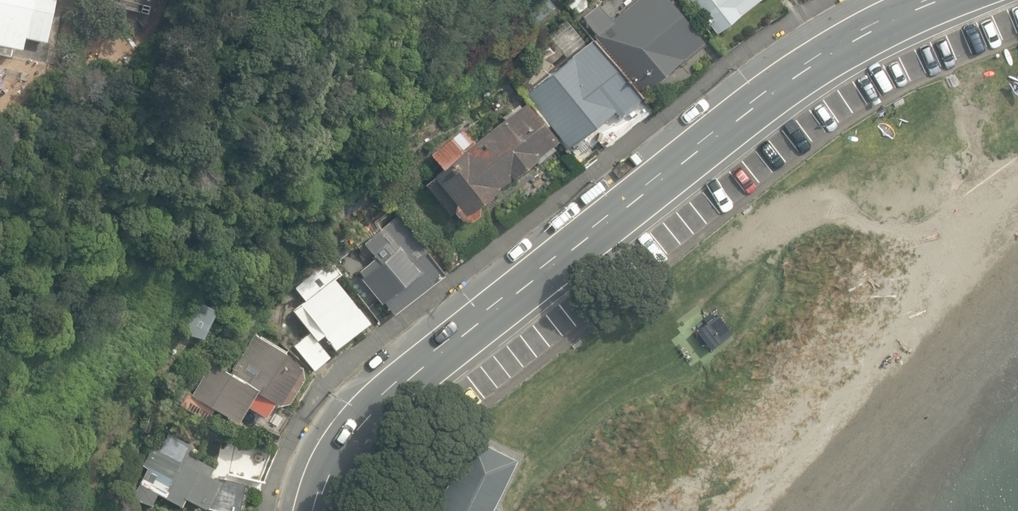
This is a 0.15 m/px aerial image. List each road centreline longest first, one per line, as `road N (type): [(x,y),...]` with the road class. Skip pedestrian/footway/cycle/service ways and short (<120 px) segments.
road 1 (tertiary): [(928,0),(765,93),(422,361),(357,422),(313,510)]

